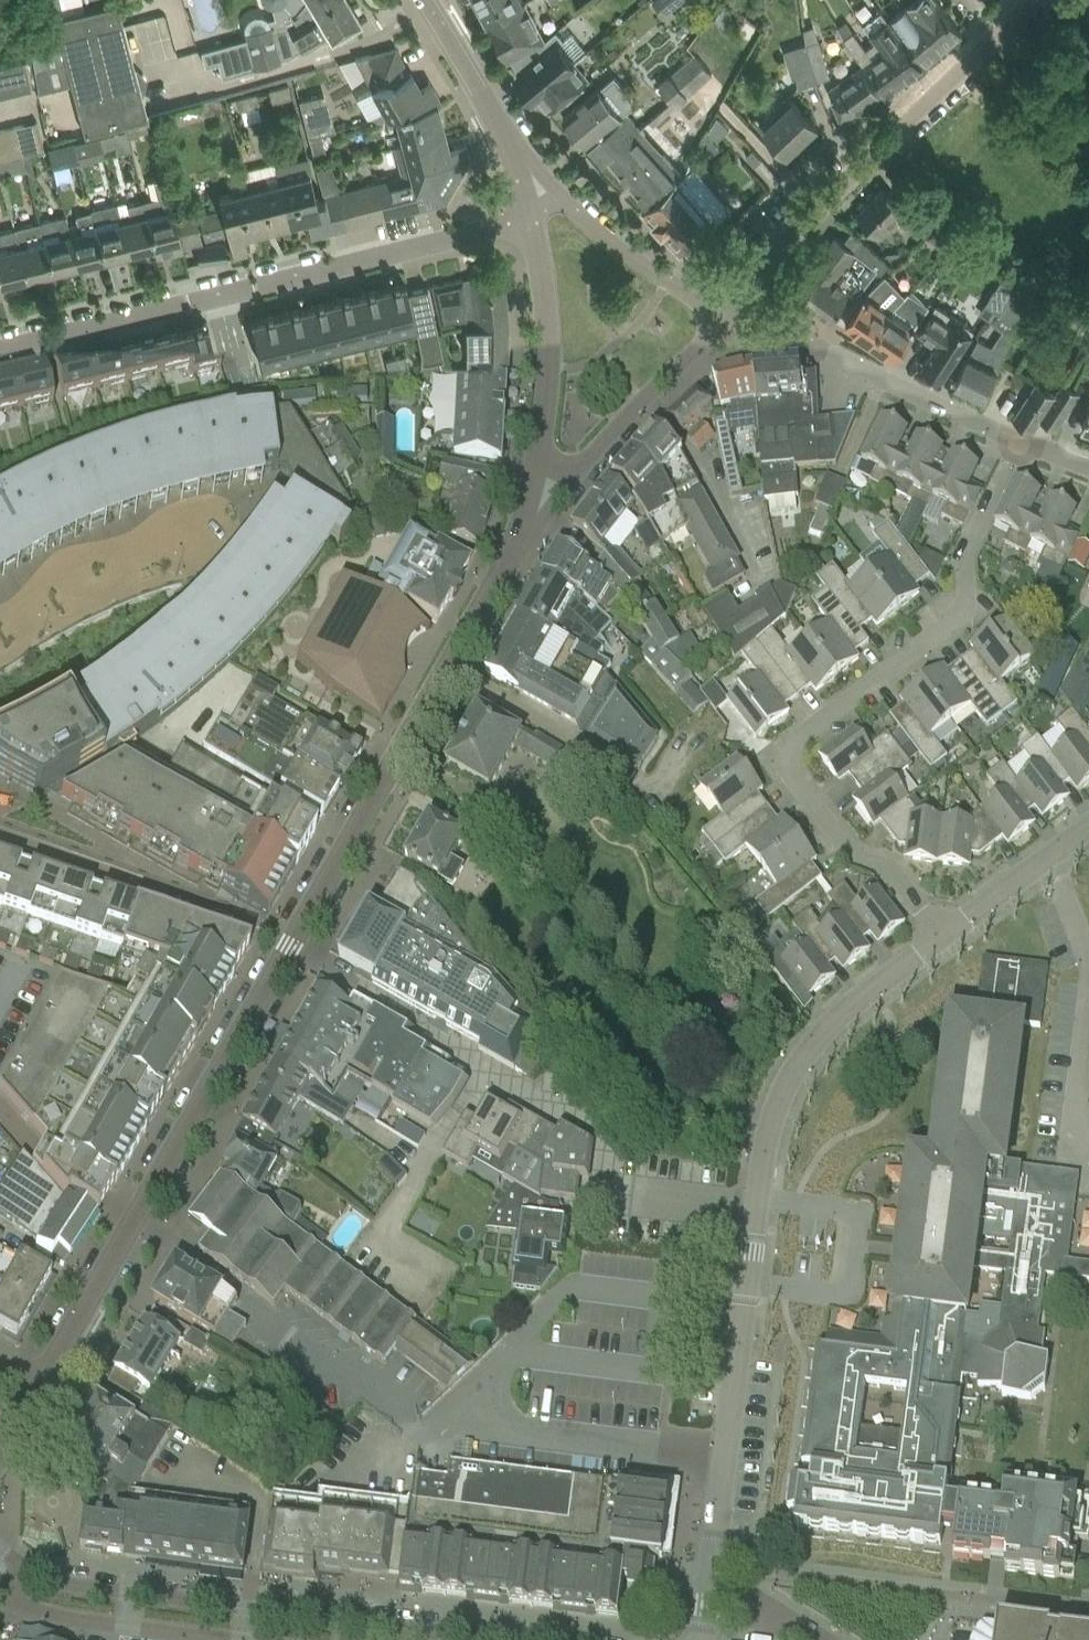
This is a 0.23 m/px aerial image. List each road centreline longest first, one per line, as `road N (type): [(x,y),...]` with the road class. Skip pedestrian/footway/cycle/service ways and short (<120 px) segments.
road 1 (residential): [(290,950),(602,1140),(605,1193),(759,1210)]
road 2 (residential): [(0,351),(528,214)]
road 3 (tertiary): [(36,1383),(290,950)]
road 4 (residential): [(933,940),(888,871),(846,849),(784,774),(790,738),(960,612)]
road 5 (tertiary): [(290,950),(514,554)]
road 6 (tertiary): [(468,1639),(96,1594),(32,1575)]
road 7 (residential): [(728,314),(1033,0)]
road 8 (residential): [(705,1639),(759,1210)]
road 9 (unclassified): [(728,314),(1088,464)]
road 10 (residential): [(759,1210),(770,1137),(791,1081),(862,997),(933,940)]
road 11 (residential): [(0,829),(290,950)]
road 12 (residential): [(0,606),(138,535),(256,505)]
road 13 (tertiary): [(538,452),(547,324),(528,214)]
road 14 (residential): [(581,472),(728,314)]
road 15 (residential): [(728,314),(629,254),(564,199)]
road 16 (residential): [(933,940),(1088,824)]
road 17 (tertiary): [(7,1598),(58,1623),(182,1639)]
road 18 (tertiary): [(499,129),(427,0)]

